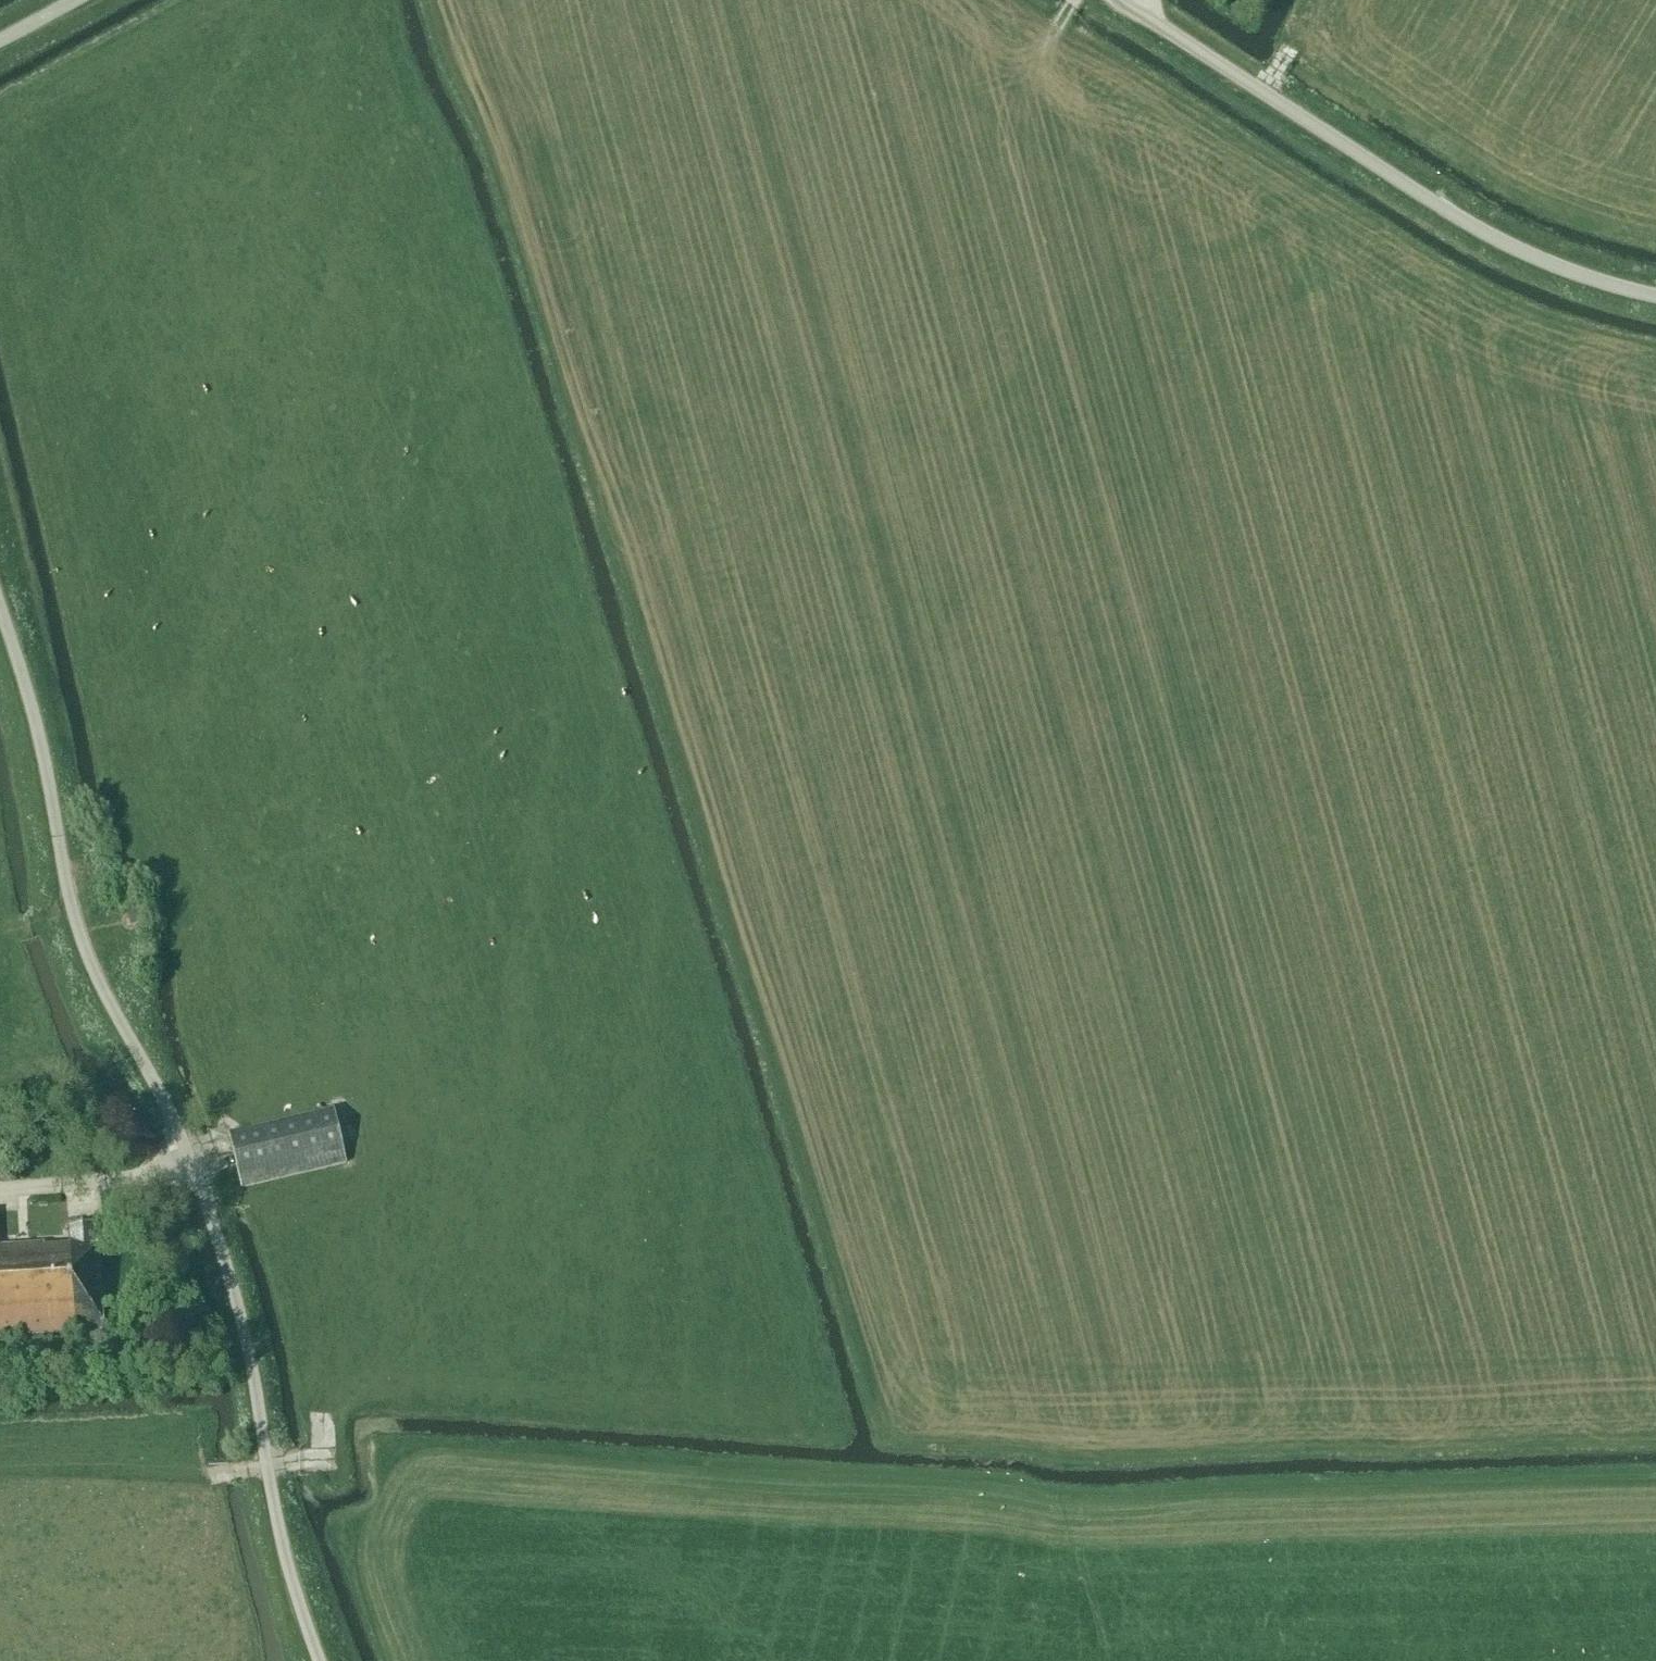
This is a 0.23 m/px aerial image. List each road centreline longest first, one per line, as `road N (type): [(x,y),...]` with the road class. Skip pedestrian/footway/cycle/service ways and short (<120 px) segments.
road 1 (unclassified): [(320,1660),(276,1524),(234,1294),(171,1114),(77,928),(38,732),(0,606)]
road 2 (unclassified): [(1655,296),(1542,261),(1471,225),(1121,0)]

